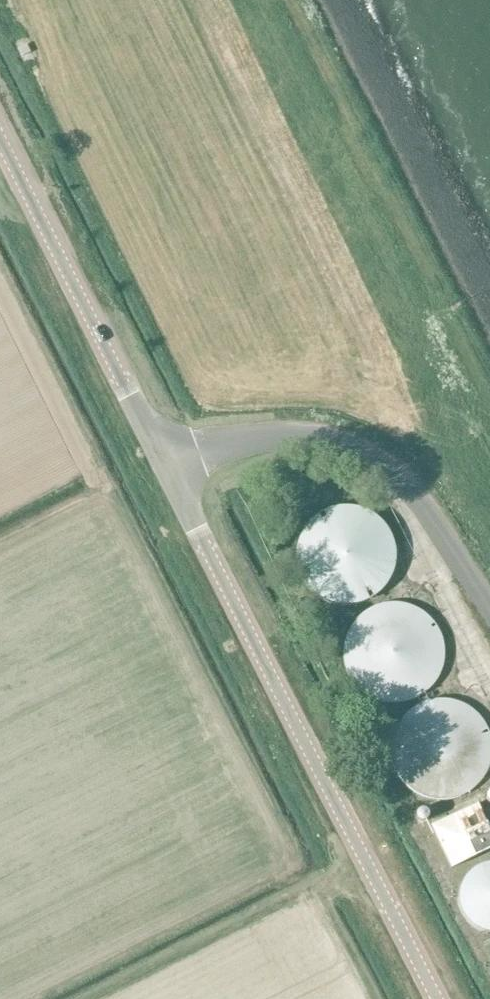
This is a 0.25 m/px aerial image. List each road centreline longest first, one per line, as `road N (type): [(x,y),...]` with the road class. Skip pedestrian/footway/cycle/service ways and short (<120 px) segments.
road 1 (tertiary): [(437,998),(163,465)]
road 2 (unclassified): [(489,608),(399,476),(359,450),(302,438),(163,465)]
road 3 (tertiary): [(163,465),(0,147)]

